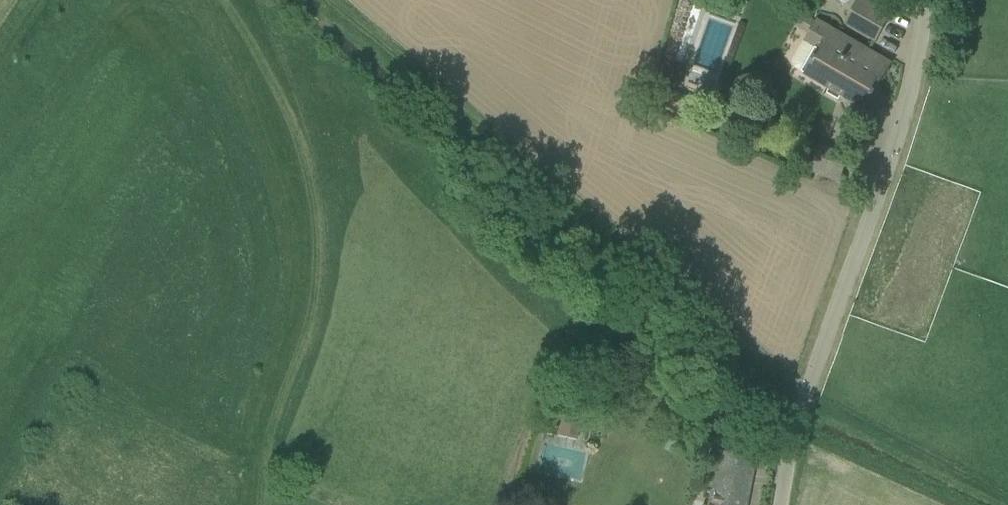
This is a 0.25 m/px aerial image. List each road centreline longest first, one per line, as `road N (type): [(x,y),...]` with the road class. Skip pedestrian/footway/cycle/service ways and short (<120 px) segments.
road 1 (unclassified): [(780,504),(807,392),(892,162),(932,0)]

